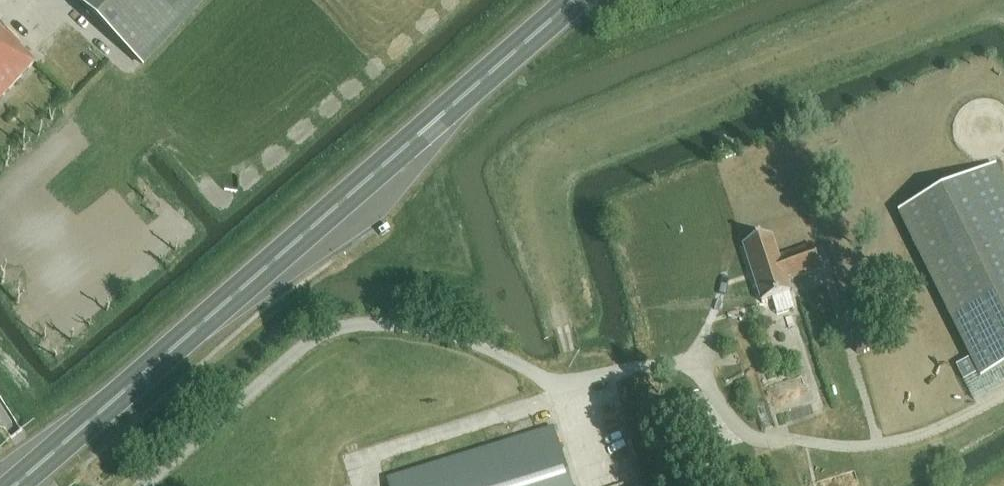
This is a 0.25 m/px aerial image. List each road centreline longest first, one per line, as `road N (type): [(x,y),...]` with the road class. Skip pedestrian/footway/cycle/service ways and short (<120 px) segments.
road 1 (unclassified): [(141,485),(312,337),(340,327),(449,333),(567,390),(706,367),(712,392),(742,429),(836,445),(895,441),(1003,394)]
road 2 (trunk): [(14,485),(574,0)]

